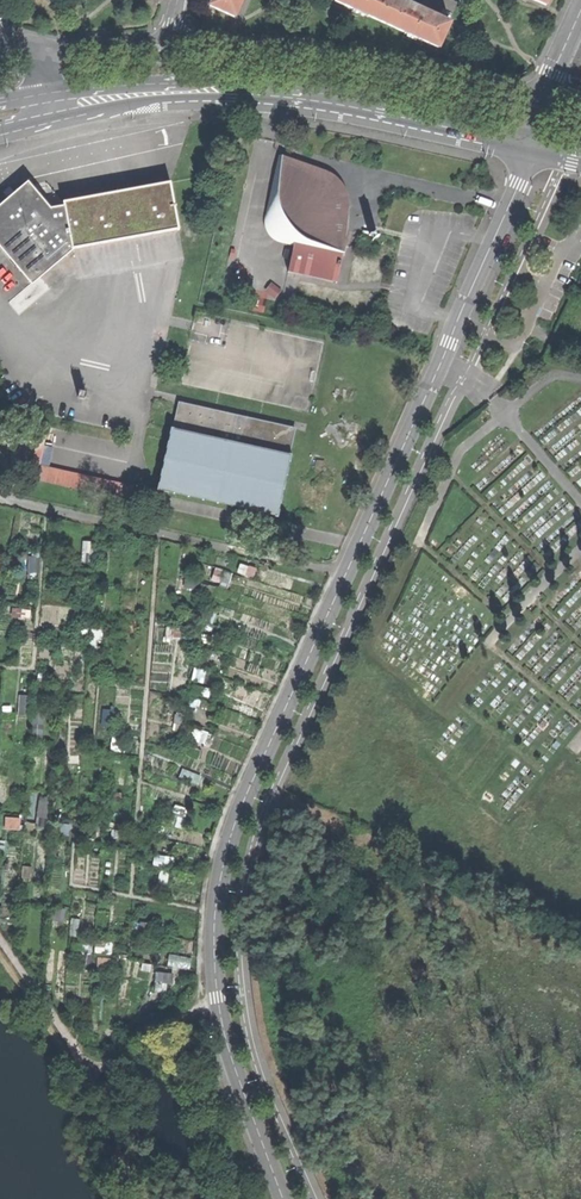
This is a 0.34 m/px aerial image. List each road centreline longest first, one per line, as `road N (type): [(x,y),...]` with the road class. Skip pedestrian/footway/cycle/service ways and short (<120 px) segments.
road 1 (unclassified): [(528,148),(215,881),(215,997),(237,1089),(281,1198)]
road 2 (residential): [(547,92),(383,55),(170,39)]
road 3 (secondary): [(163,91),(236,89),(528,148)]
road 4 (residential): [(170,39),(41,48)]
road 5 (secondary): [(163,91),(105,83),(40,95)]
road 6 (secondary): [(46,120),(163,91)]

